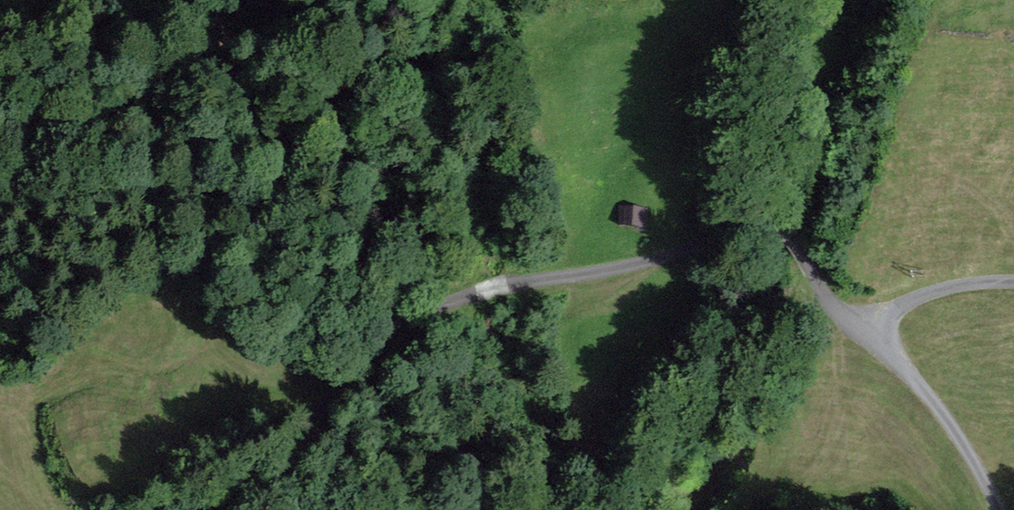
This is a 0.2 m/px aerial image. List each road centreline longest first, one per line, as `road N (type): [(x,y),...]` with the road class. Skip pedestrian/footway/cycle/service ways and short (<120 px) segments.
road 1 (track): [(308,430),(366,345),(393,324),(511,280),(595,271),(752,224),(789,233),(835,308),(887,326)]
road 2 (unclassified): [(1013,280),(968,282),(911,299),(887,326),(896,355),(950,424),(1001,509)]
road 3 (track): [(217,509),(268,483),(308,430)]

